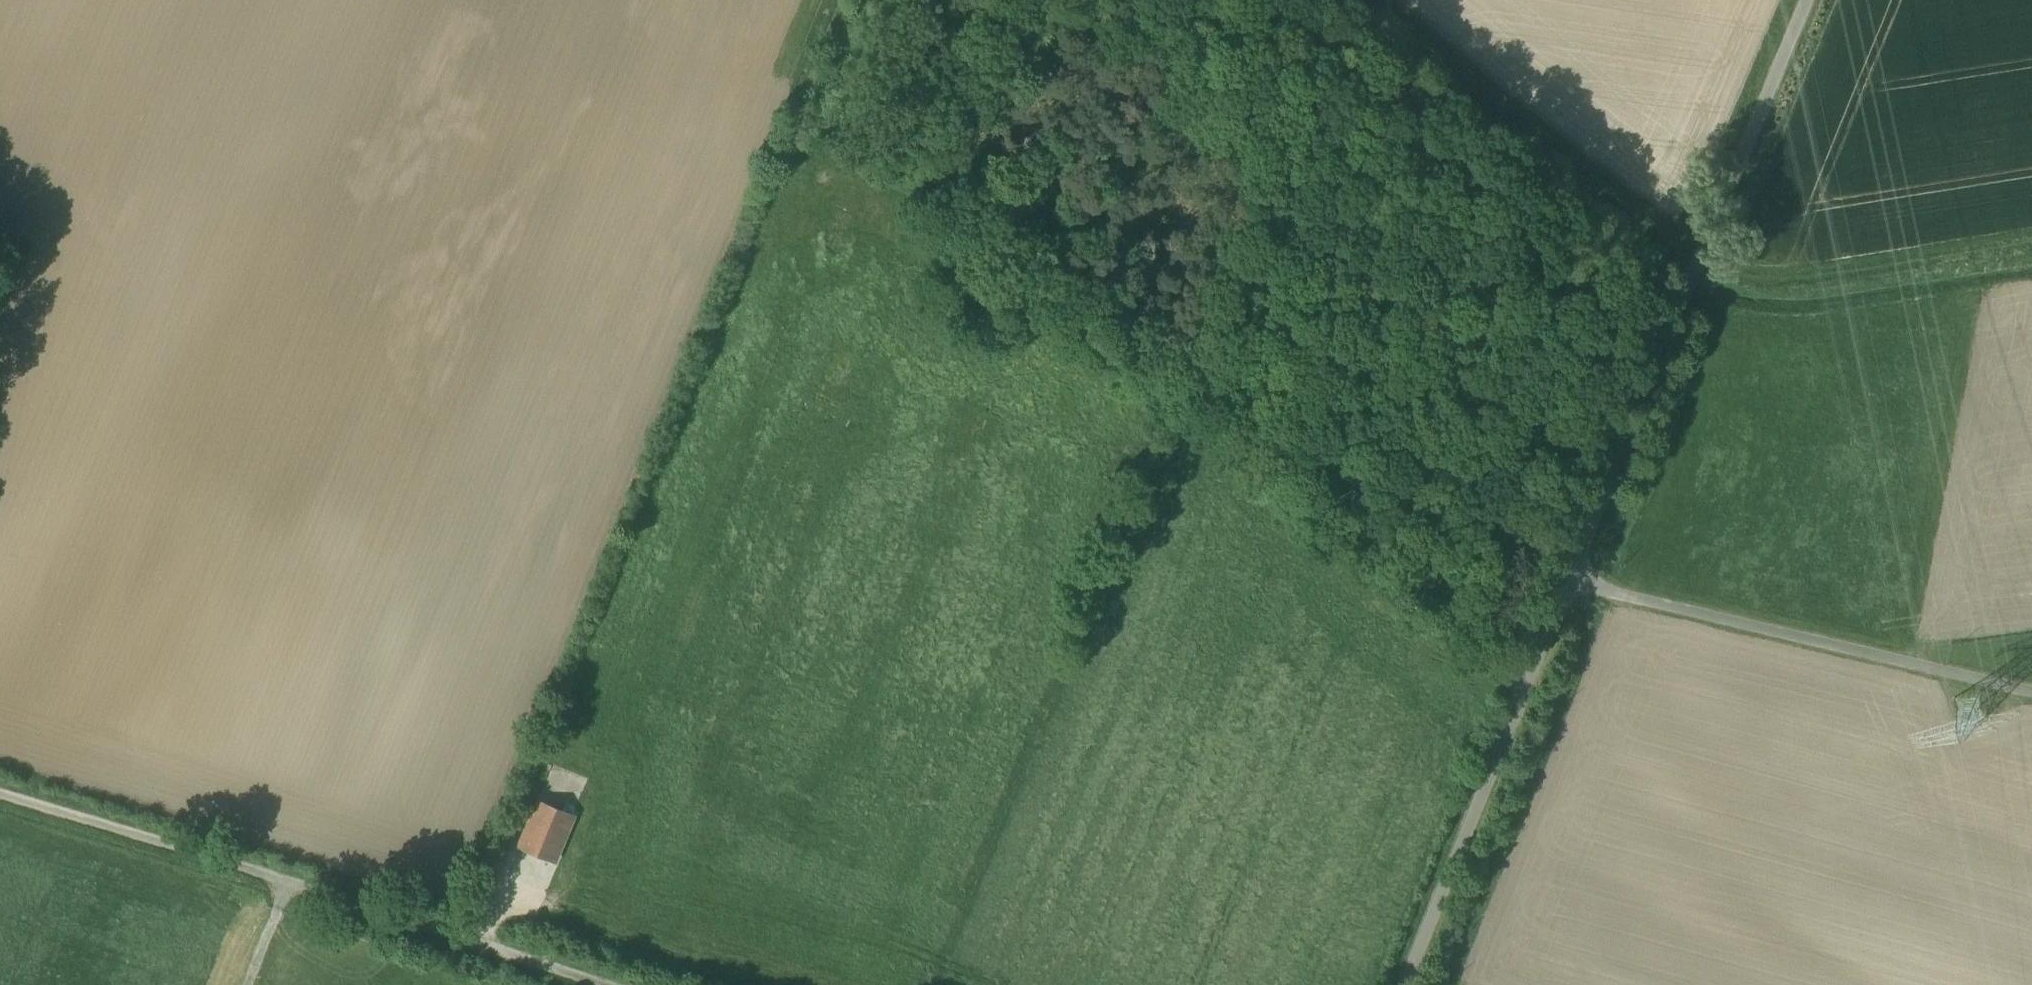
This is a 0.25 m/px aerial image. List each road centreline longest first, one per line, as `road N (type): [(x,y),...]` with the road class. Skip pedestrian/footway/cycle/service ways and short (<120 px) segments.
road 1 (unclassified): [(1801,0),(1403,984)]
road 2 (unclassified): [(596,984),(0,794)]

